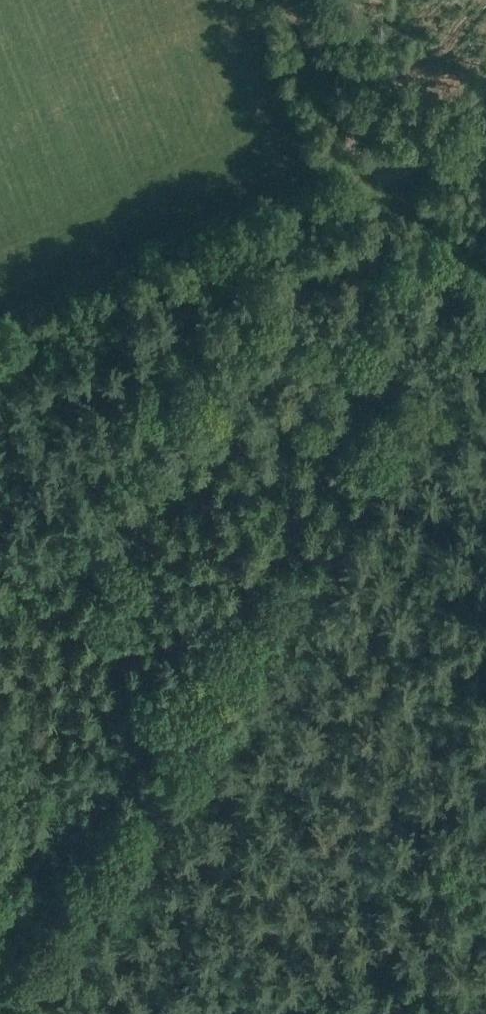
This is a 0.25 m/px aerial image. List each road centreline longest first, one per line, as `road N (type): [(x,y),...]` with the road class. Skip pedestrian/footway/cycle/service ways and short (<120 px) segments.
road 1 (track): [(0,357),(376,183)]
road 2 (track): [(298,0),(376,183)]
road 3 (track): [(376,183),(485,257)]
road 4 (track): [(376,183),(485,132)]

